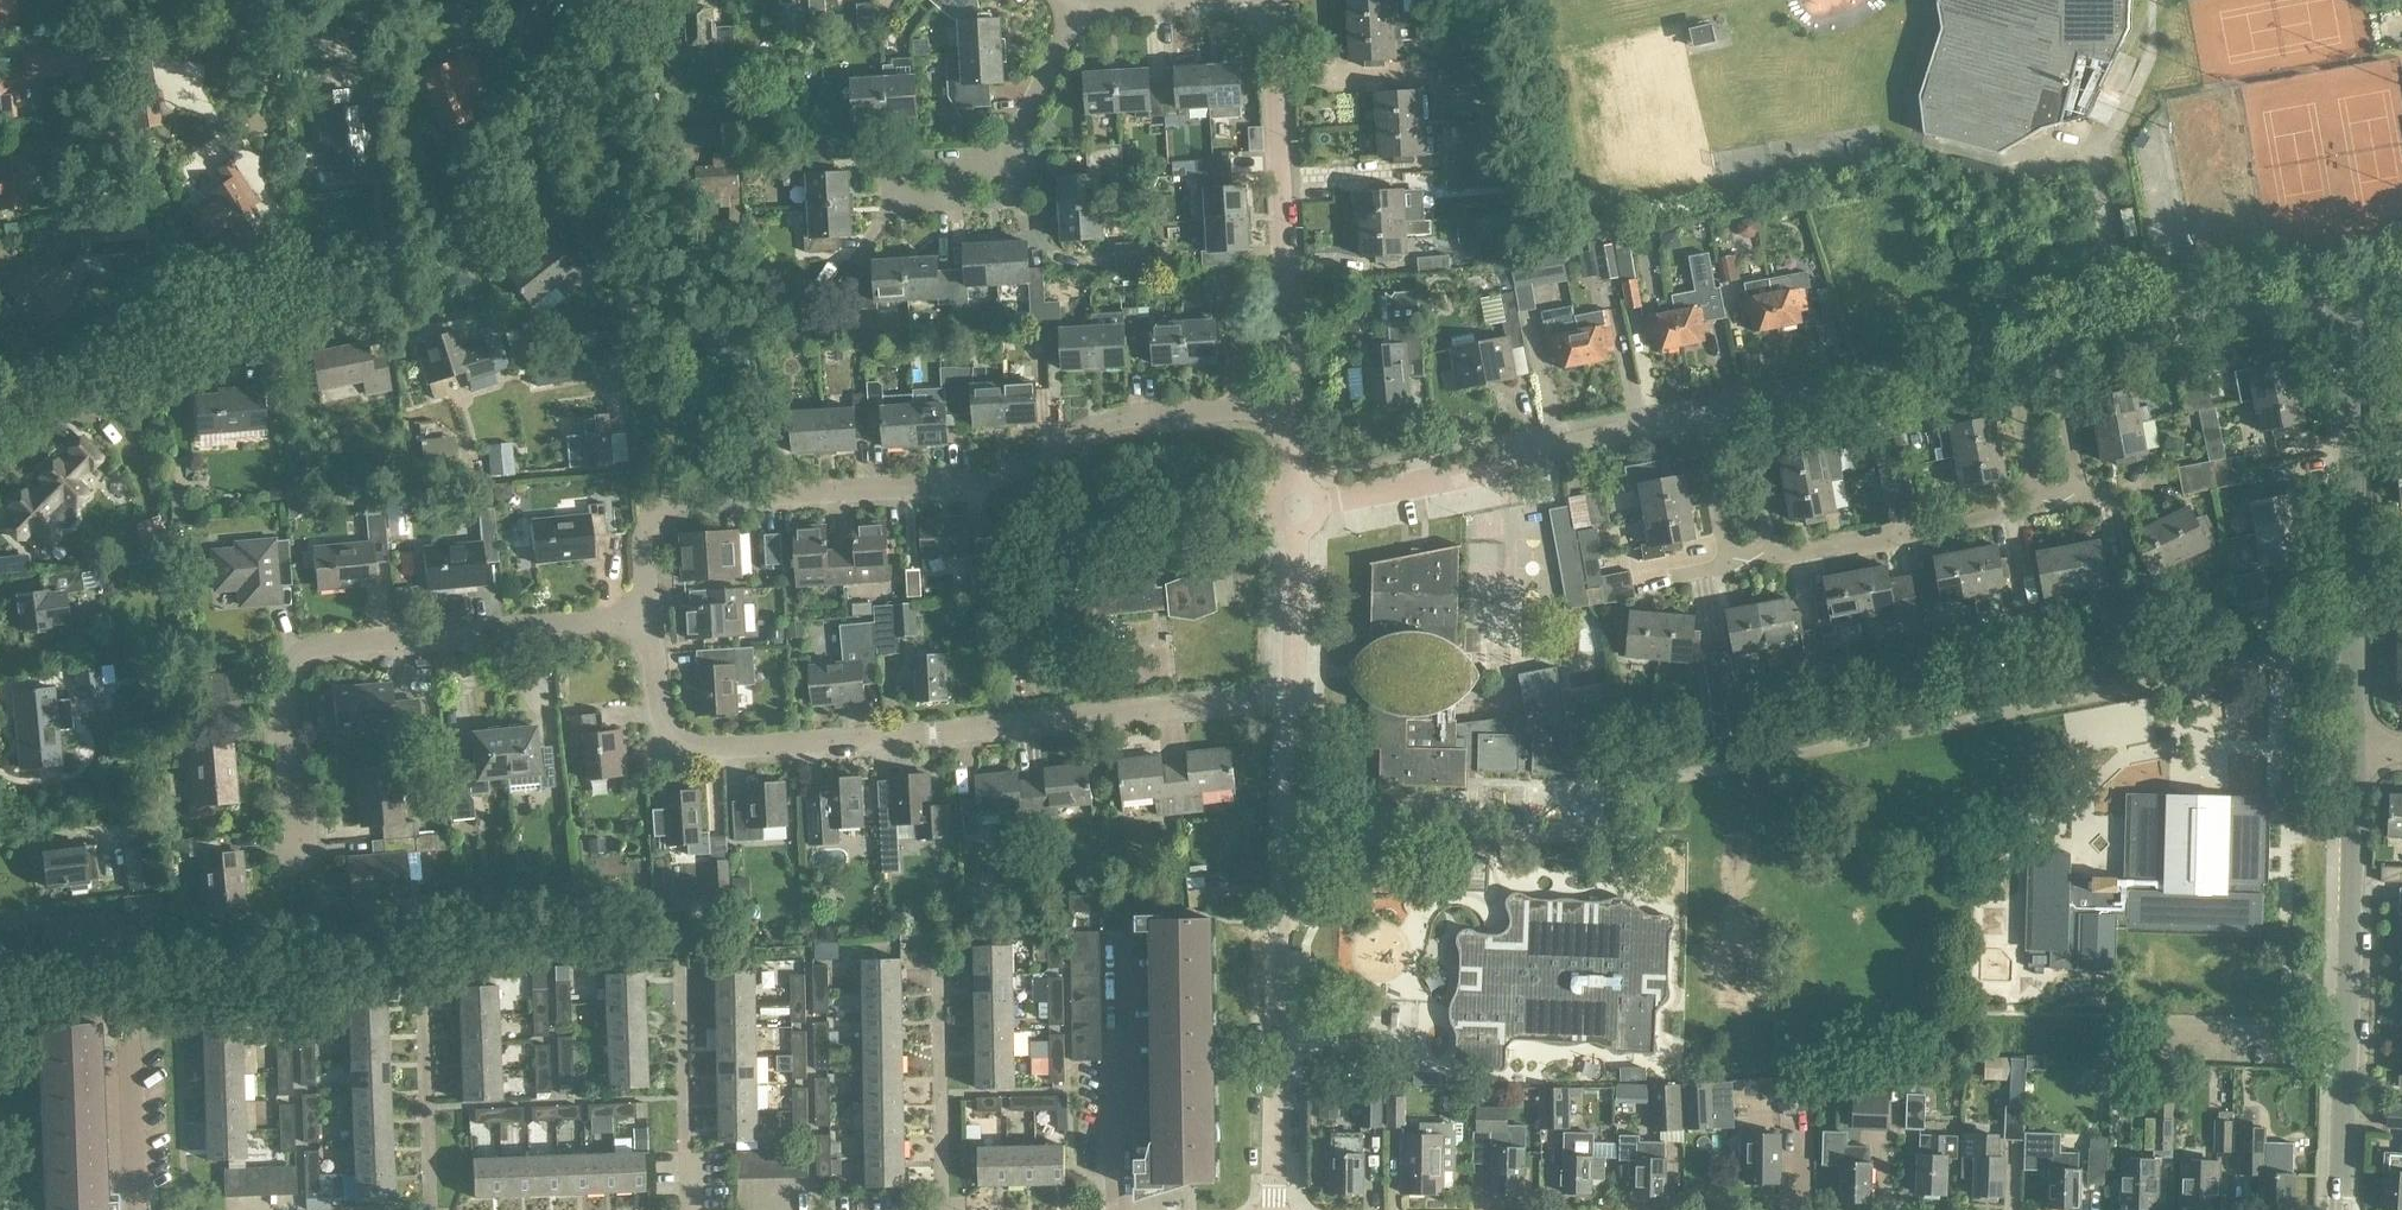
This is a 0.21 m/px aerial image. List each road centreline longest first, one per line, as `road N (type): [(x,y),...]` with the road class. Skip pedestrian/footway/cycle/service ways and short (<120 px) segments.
road 1 (residential): [(0,411),(114,331),(326,292),(429,258),(478,223),(628,0)]
road 2 (residential): [(654,622),(640,534),(670,502),(988,486),(1090,428),(1292,409)]
road 3 (residential): [(1290,707),(840,748),(671,744),(661,728),(654,622)]
road 4 (residential): [(294,871),(278,680),(290,658),(311,646),(654,622)]
road 5 (residential): [(1276,1209),(1290,707)]
road 6 (residential): [(2353,746),(2360,294)]
road 7 (residential): [(1292,409),(1273,4)]
road 8 (residential): [(2054,355),(2360,294)]
road 9 (residential): [(884,198),(949,197),(987,186),(1075,4)]
road 10 (residential): [(2349,1030),(2353,746)]
road 11 (residential): [(1743,408),(2008,364)]
road 12 (residential): [(1773,577),(2031,517)]
road 13 (residential): [(2117,1024),(2349,1030)]
road 14 (residential): [(1273,4),(1113,11),(1075,4)]
road 15 (residential): [(1319,500),(1509,463)]
road 16 (residential): [(139,1209),(135,1017)]
road 17 (residential): [(2344,1209),(2349,1030)]
road 18 (residential): [(1290,707),(1296,529)]
road 19 (residential): [(1773,577),(1743,408)]
road 20 (residential): [(1713,591),(1685,422)]
road 21 (residential): [(2031,517),(2008,364)]
road 22 (residential): [(2085,505),(2054,355)]
road 23 (residential): [(1549,450),(1685,422)]

